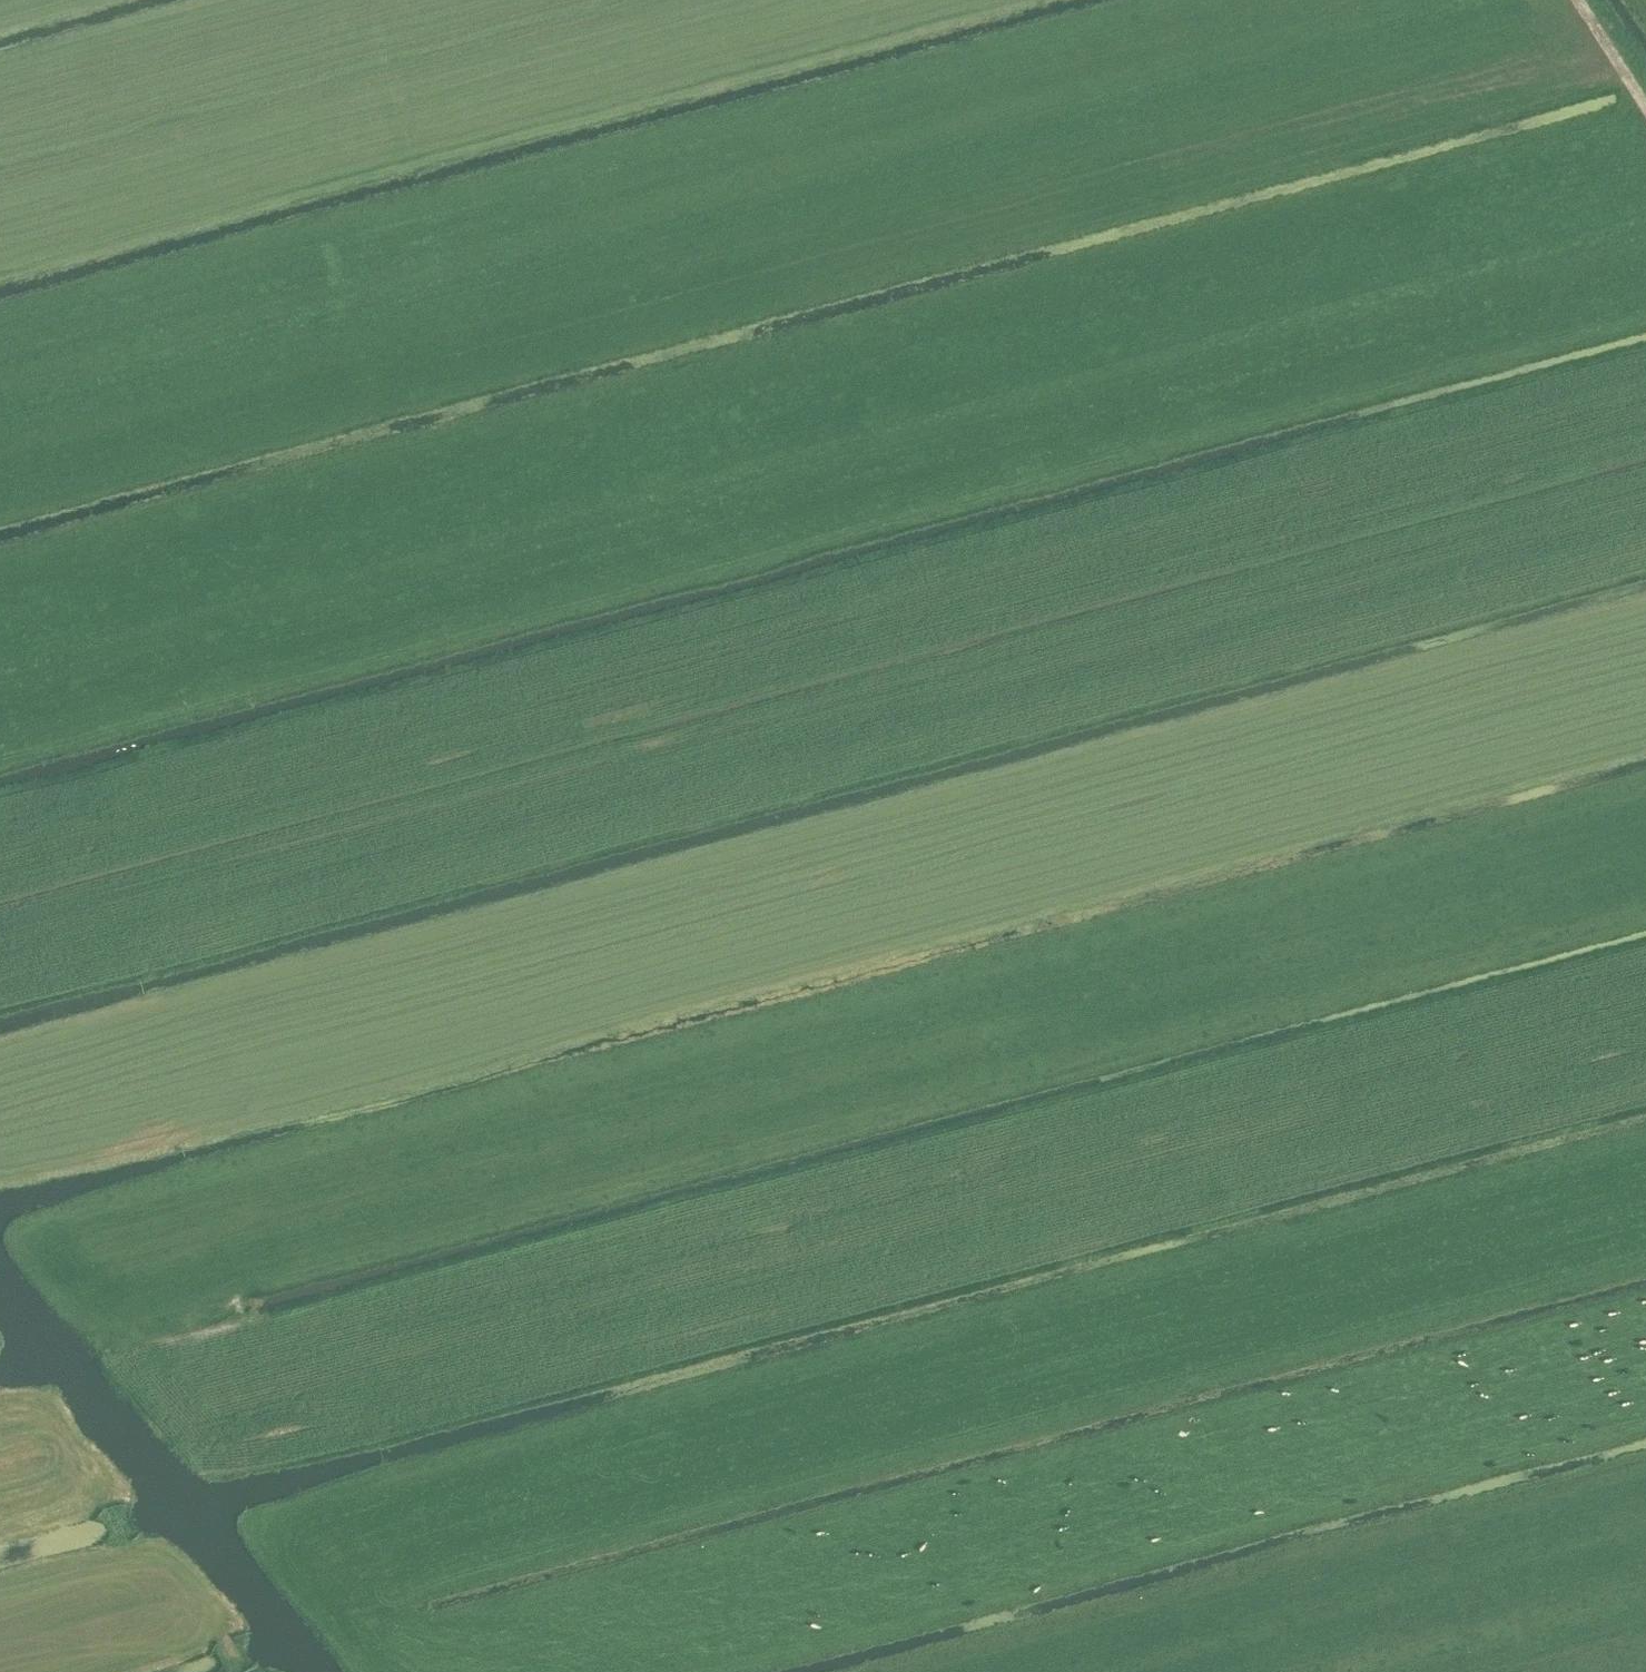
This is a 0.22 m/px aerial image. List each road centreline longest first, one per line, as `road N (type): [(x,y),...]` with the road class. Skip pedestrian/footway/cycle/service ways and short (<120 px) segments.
road 1 (track): [(1578,0),(1645,104)]

